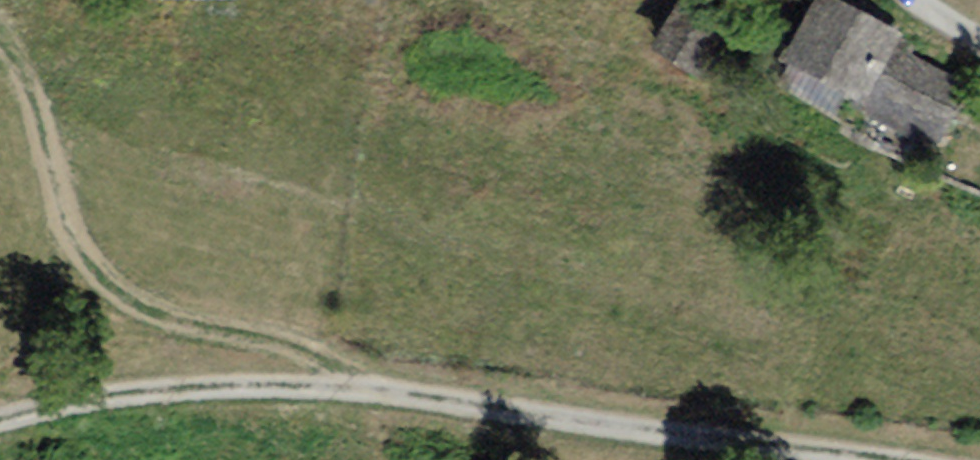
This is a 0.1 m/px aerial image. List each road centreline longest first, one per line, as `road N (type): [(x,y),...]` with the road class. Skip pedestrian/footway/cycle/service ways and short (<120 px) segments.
road 1 (track): [(0,426),(105,403),(304,395),(786,459)]

